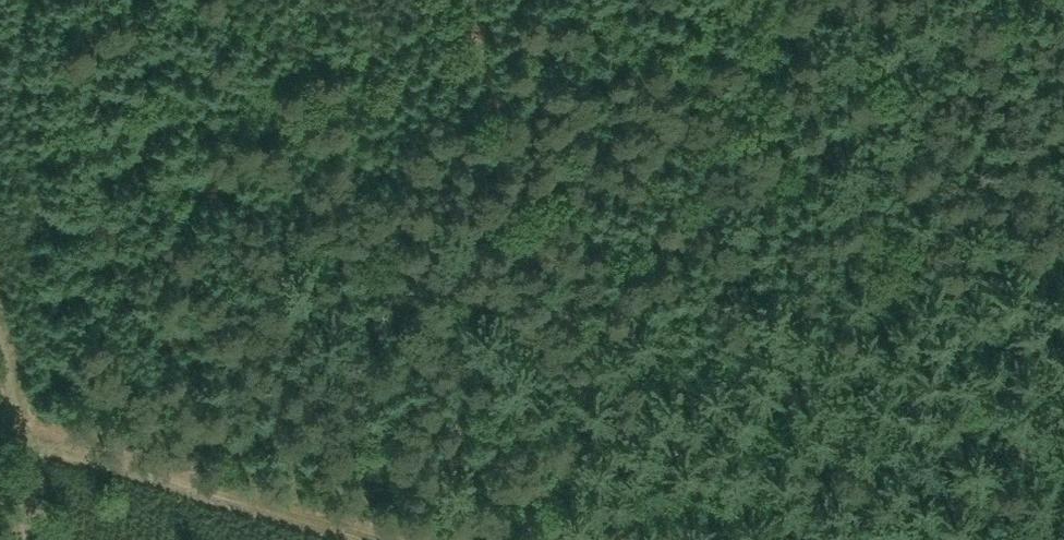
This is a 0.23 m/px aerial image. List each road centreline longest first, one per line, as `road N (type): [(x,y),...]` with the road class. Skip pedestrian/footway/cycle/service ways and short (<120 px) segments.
road 1 (track): [(652,539),(551,269),(467,0)]
road 2 (track): [(385,539),(25,437)]

